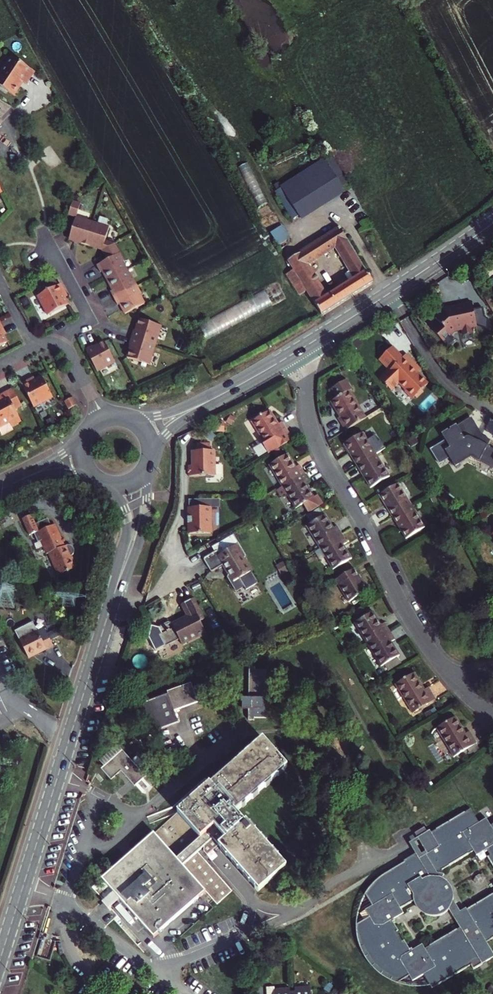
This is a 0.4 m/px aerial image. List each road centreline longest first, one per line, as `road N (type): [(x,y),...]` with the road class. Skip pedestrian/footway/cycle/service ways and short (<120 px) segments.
road 1 (residential): [(298,351),(319,449),(426,645),(474,687)]
road 2 (secondary): [(105,624),(0,960)]
road 3 (secondary): [(105,624),(143,530),(148,467)]
road 4 (residential): [(390,292),(442,377),(492,410)]
road 5 (secondary): [(107,486),(125,530),(105,624)]
road 6 (residential): [(64,345),(91,319),(42,229)]
road 7 (secondary): [(492,223),(390,292)]

